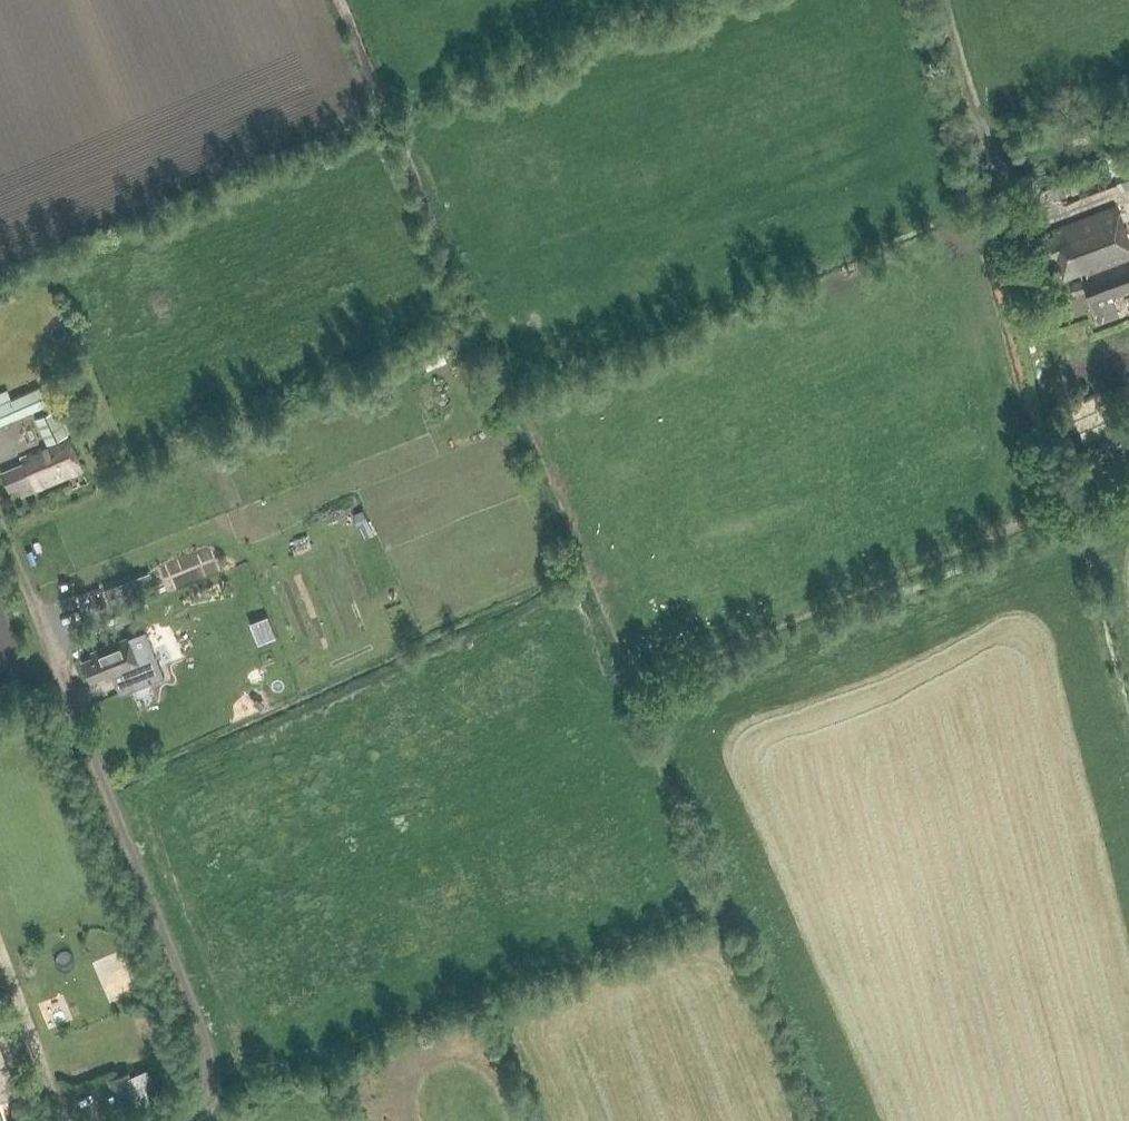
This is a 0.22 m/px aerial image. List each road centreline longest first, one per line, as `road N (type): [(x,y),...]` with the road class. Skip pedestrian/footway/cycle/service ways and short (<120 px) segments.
road 1 (track): [(175,1120),(207,1073),(206,1032),(0,512)]

